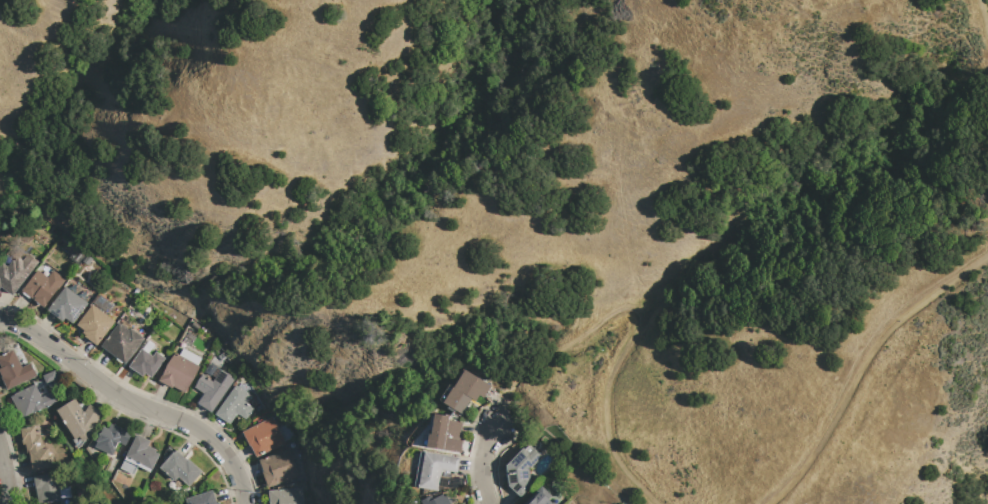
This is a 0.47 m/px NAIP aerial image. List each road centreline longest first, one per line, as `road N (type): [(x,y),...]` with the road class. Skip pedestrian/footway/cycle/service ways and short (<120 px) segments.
road 1 (residential): [(0,317),(123,400),(185,421),(231,461),(248,503)]

